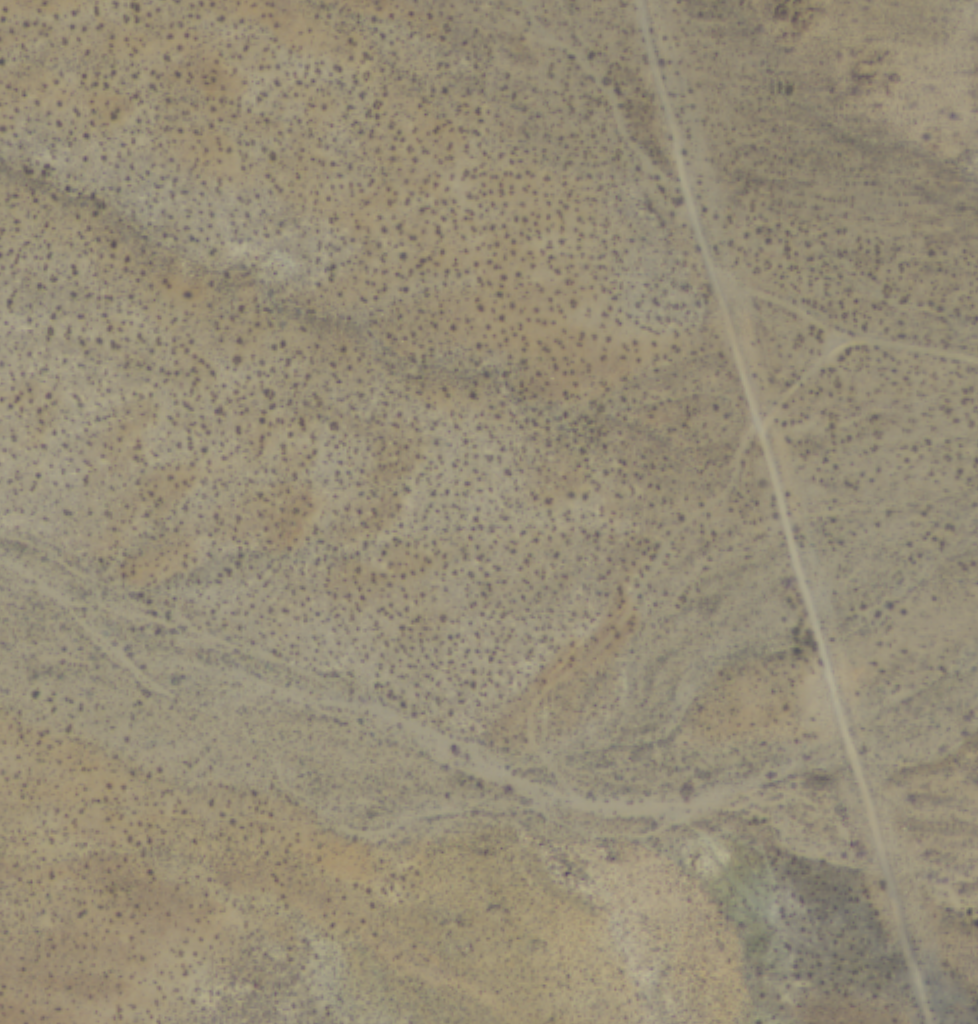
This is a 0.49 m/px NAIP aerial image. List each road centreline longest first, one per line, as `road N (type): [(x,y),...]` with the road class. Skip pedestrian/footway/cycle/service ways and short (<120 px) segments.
road 1 (track): [(977,362),(857,339),(722,283)]

